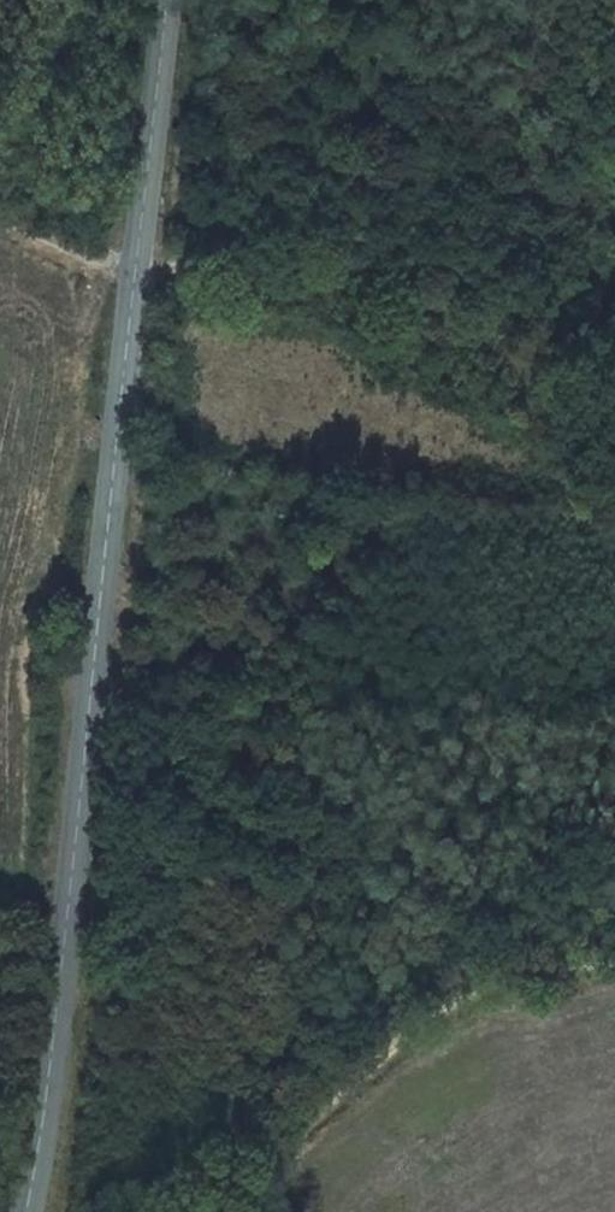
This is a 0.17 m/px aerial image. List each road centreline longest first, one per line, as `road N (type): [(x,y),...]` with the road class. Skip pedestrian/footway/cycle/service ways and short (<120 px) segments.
road 1 (tertiary): [(173,0),(70,971),(30,1211)]
road 2 (track): [(614,425),(589,403),(341,291),(141,266),(0,214)]
road 3 (track): [(207,1211),(236,1195),(355,1082),(477,993),(532,972),(614,960)]

